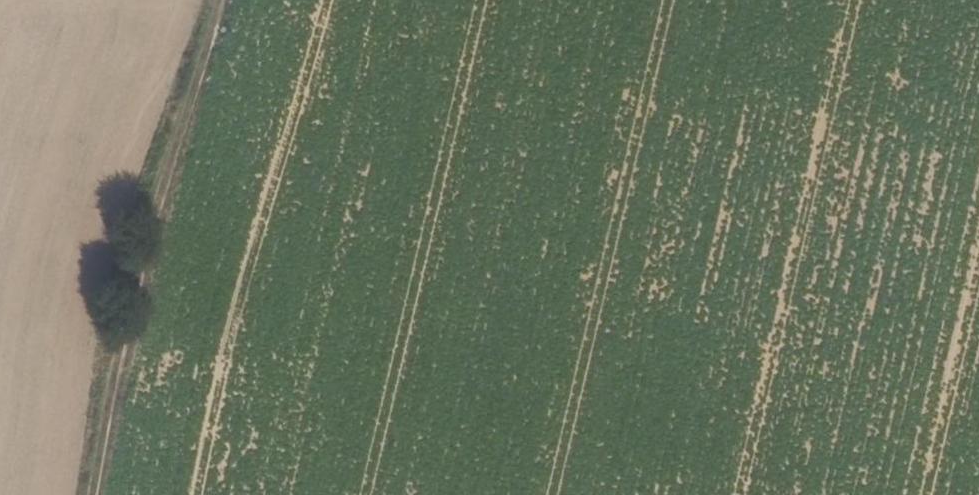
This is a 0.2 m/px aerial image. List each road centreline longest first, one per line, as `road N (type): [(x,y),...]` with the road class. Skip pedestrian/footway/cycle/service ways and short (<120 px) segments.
road 1 (track): [(222,0),(143,279),(95,494)]

